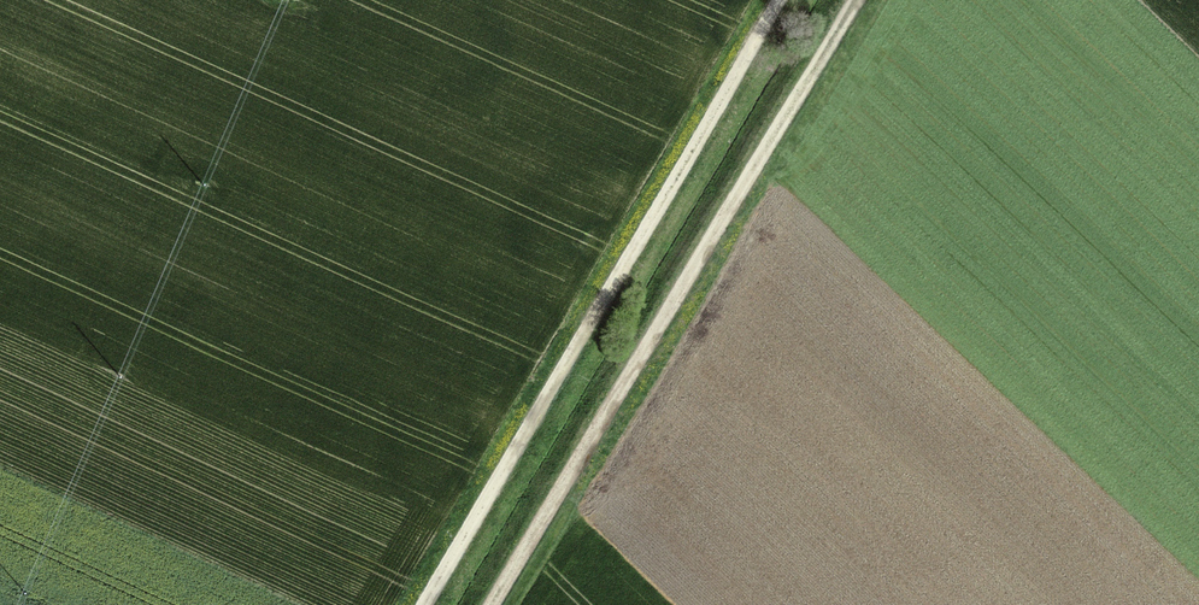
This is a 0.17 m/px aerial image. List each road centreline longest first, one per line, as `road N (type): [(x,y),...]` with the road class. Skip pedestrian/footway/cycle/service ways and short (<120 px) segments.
road 1 (track): [(495,604),(857,0)]
road 2 (track): [(420,604),(778,0)]

